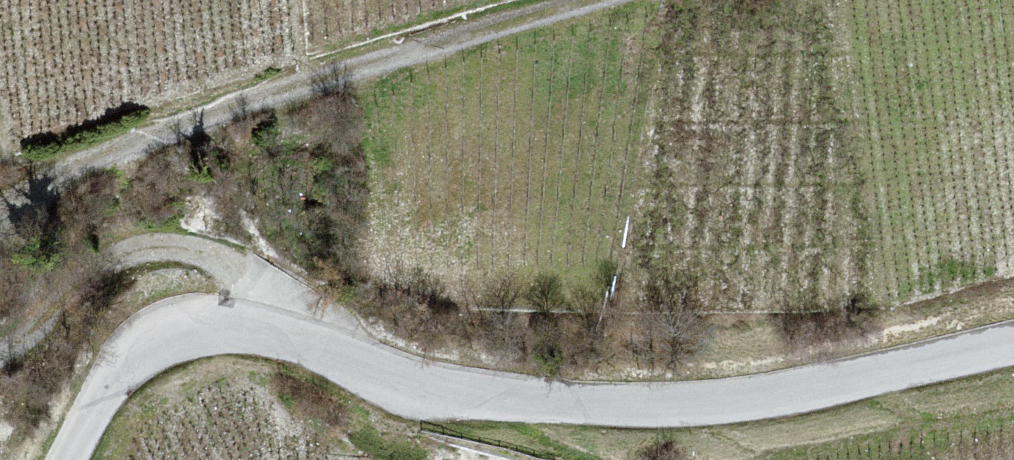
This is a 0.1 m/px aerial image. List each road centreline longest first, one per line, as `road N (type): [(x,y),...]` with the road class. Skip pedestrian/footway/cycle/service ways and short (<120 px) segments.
road 1 (unclassified): [(65,459),(118,369),(150,346),(201,327),(269,329),(382,373),(568,398),(748,404),(1013,342)]
road 2 (track): [(640,0),(268,108),(30,187),(0,208)]
road 3 (track): [(0,353),(118,259),(157,245),(219,254),(250,278),(269,329)]

